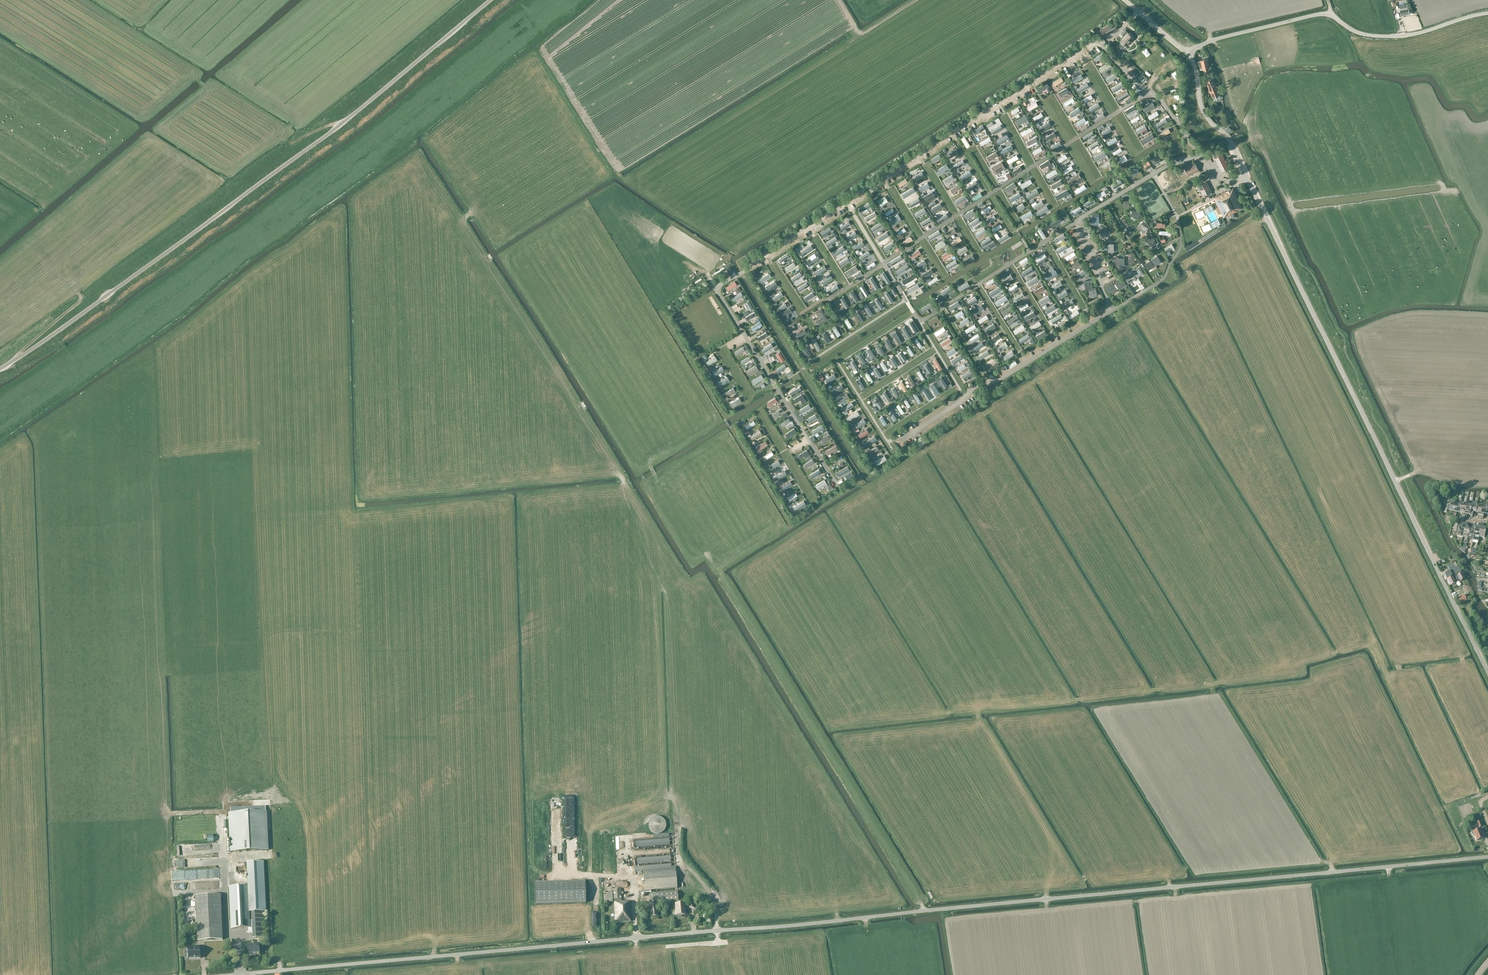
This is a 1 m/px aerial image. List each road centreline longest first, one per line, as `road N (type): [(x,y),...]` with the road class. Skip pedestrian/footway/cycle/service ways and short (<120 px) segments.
road 1 (unclassified): [(269,974),(1487,857)]
road 2 (unclassified): [(1487,671),(1231,141),(1202,111),(1188,50)]
road 3 (unclassified): [(0,369),(318,141),(490,0)]
road 4 (unclassified): [(1487,13),(1398,37),(1360,34),(1332,15)]
road 5 (unclassified): [(1188,50),(1332,15)]
road 6 (track): [(56,262),(81,300),(10,363)]

